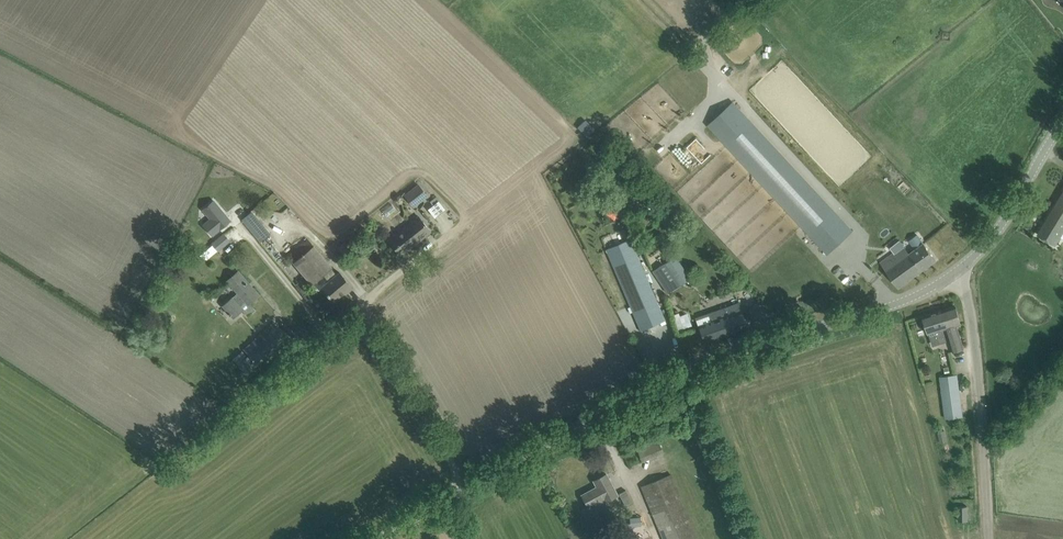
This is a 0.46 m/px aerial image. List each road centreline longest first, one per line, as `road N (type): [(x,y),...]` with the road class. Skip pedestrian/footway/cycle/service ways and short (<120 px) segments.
road 1 (unclassified): [(371,538),(620,397),(699,362),(925,295),(959,272)]
road 2 (unclassified): [(988,538),(971,308),(959,272)]
road 3 (unclassified): [(959,272),(983,250),(1062,129)]
road 4 (unclassified): [(744,104),(710,62),(710,43),(753,0)]

